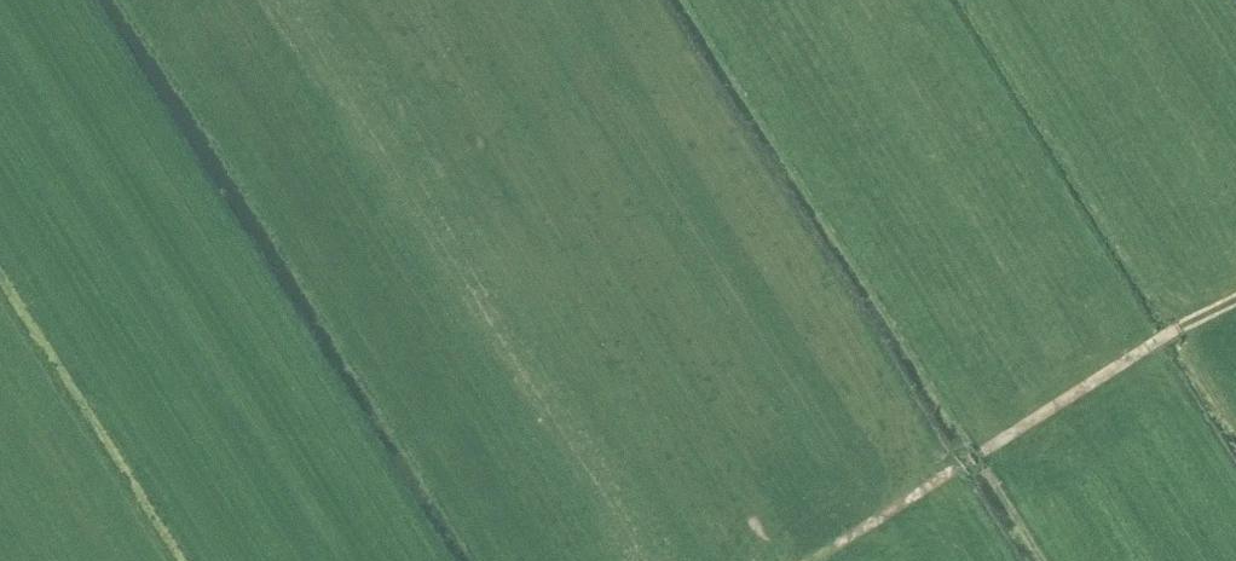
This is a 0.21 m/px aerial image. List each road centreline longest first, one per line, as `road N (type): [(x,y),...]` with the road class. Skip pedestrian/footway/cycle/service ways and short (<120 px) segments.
road 1 (track): [(1235,298),(836,545),(846,560)]

